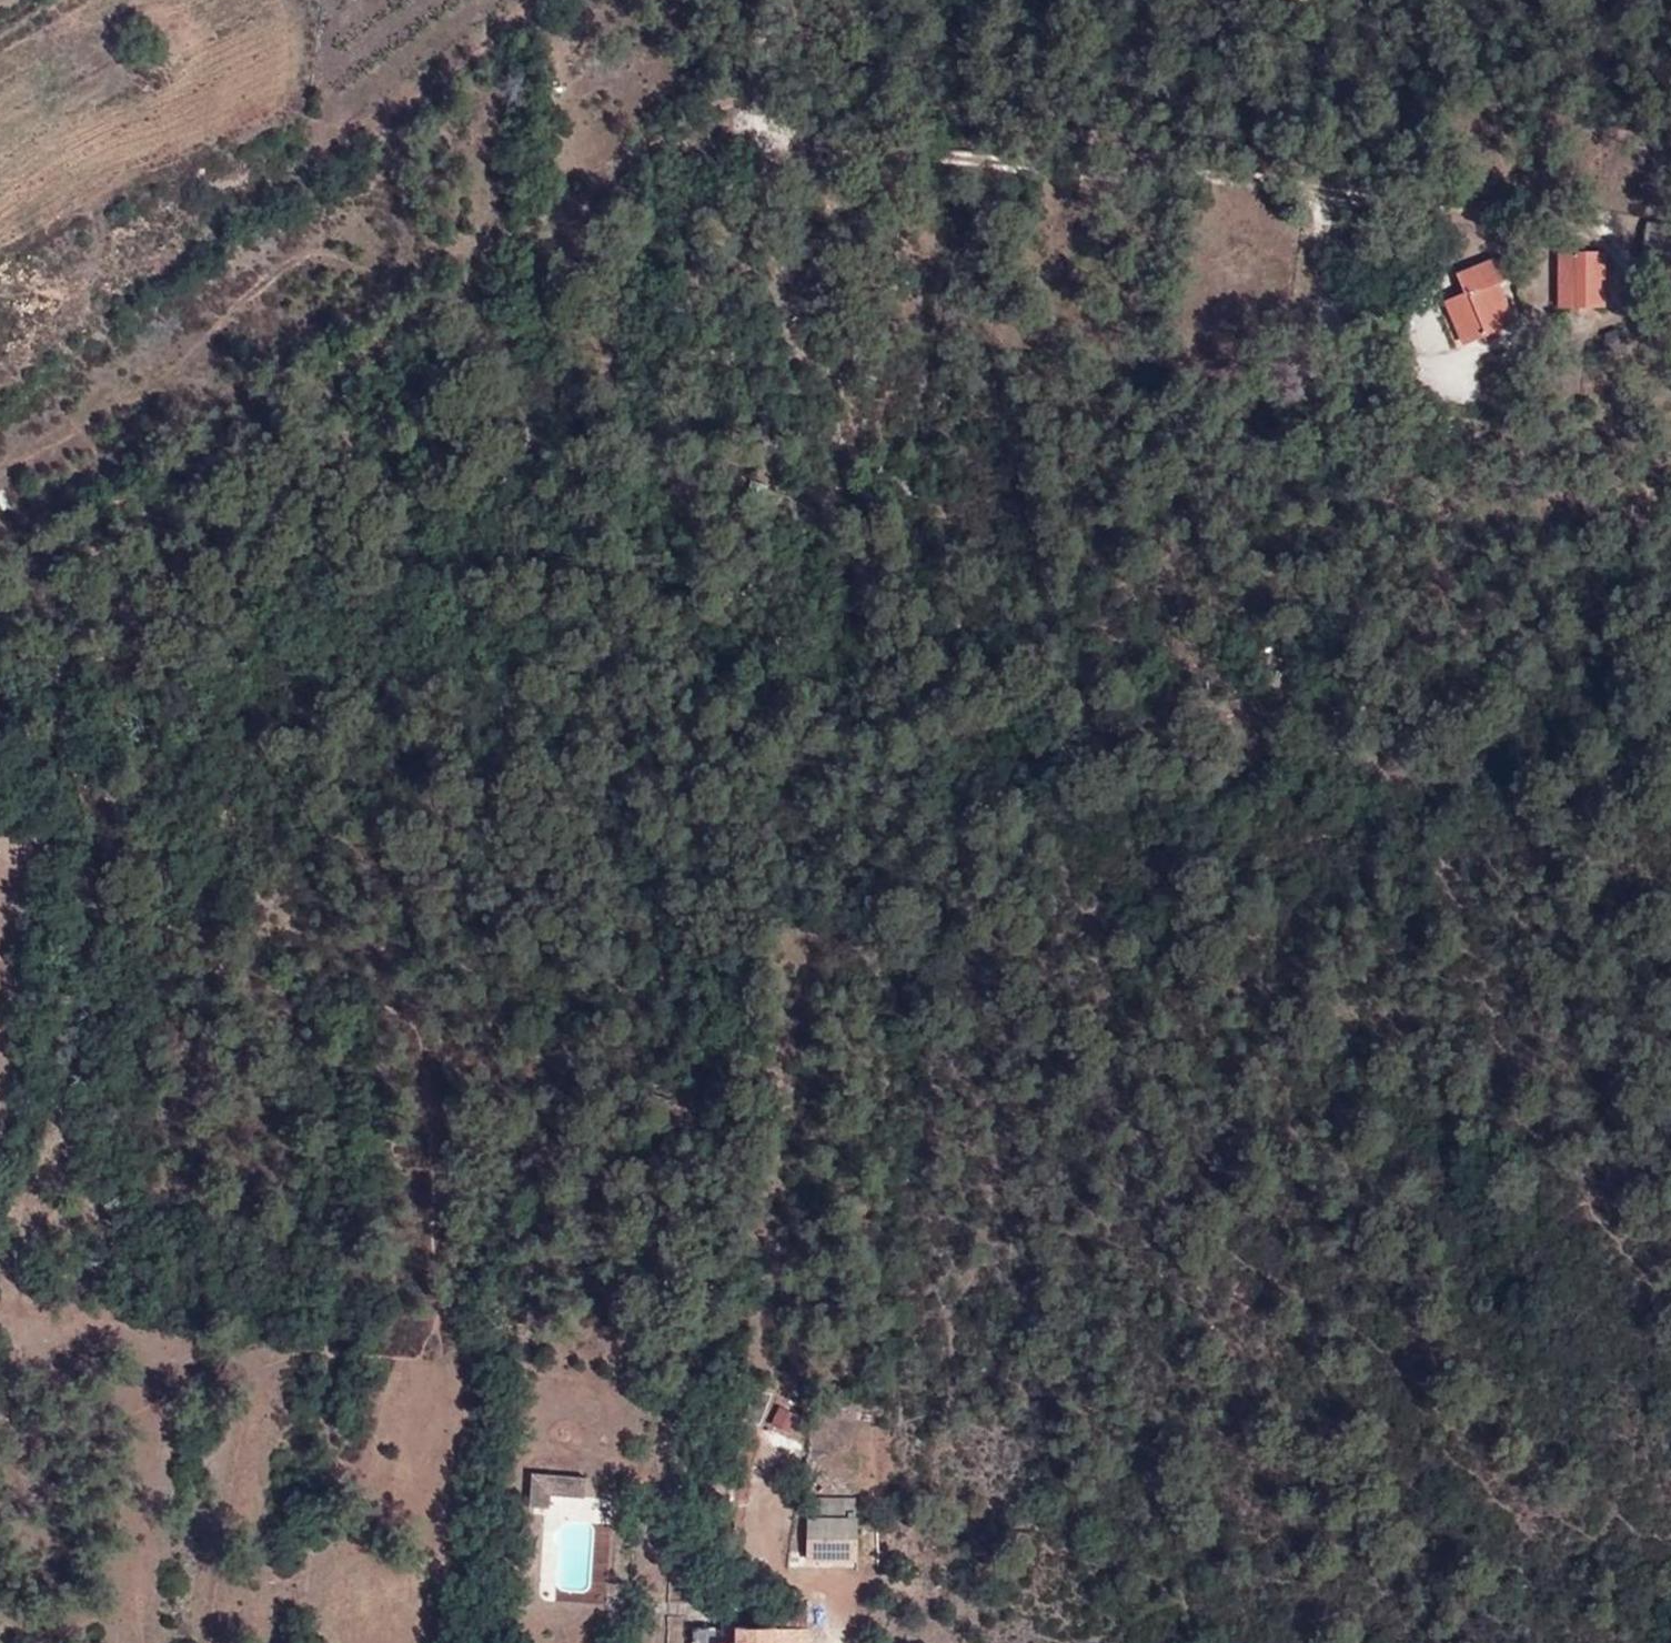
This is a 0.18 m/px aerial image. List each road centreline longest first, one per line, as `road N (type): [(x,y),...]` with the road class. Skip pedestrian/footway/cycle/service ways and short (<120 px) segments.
road 1 (track): [(768,0),(734,118),(905,154),(1233,178),(1545,229)]

